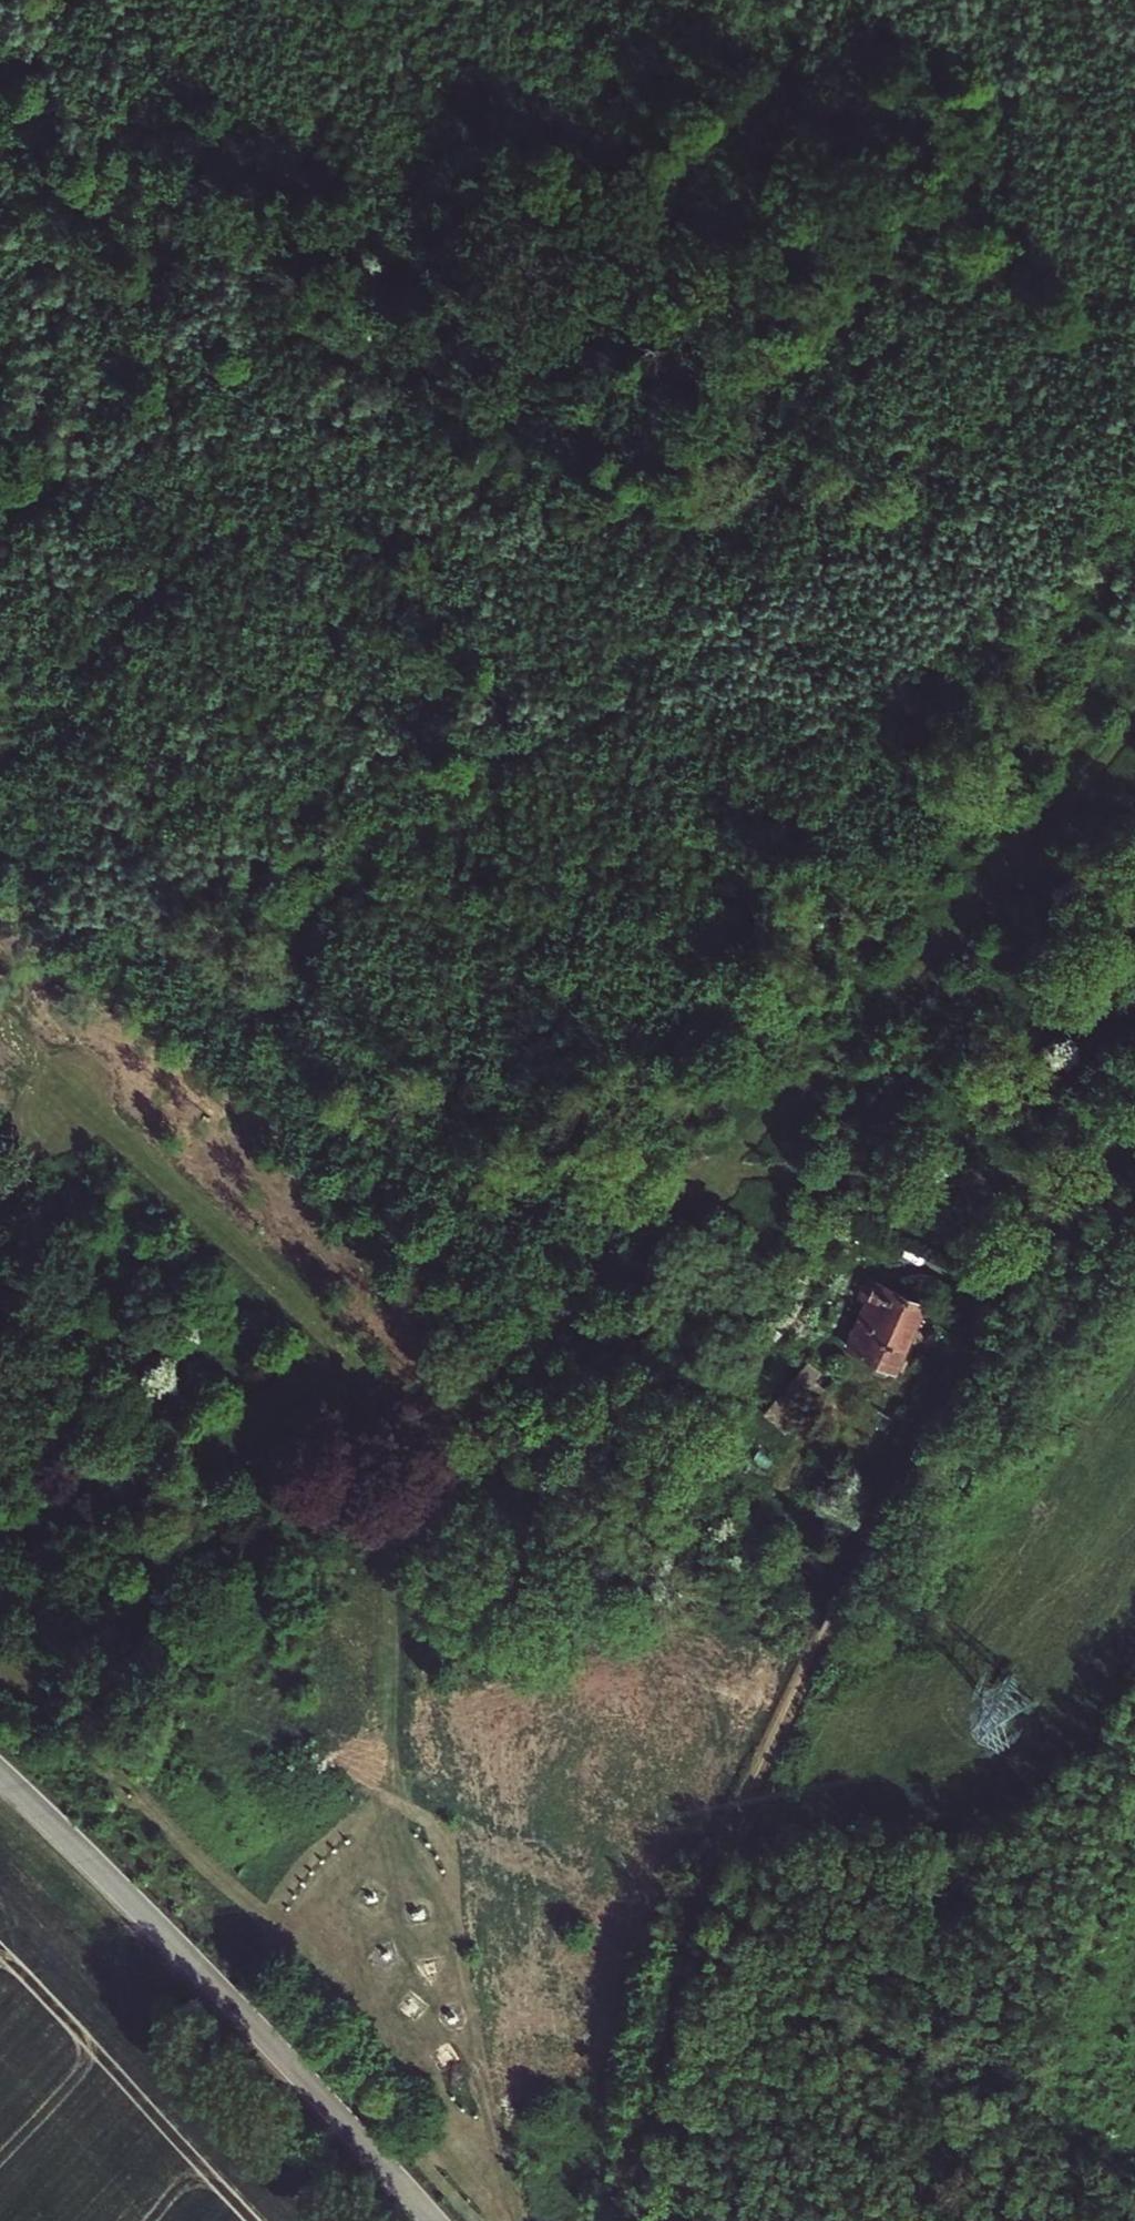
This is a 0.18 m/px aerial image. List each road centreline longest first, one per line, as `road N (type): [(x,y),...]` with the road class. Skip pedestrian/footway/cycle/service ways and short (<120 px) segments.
road 1 (track): [(976,1309),(825,1624),(720,1872),(692,1956),(633,2220)]
road 2 (residential): [(0,1780),(173,1941),(432,2220)]

